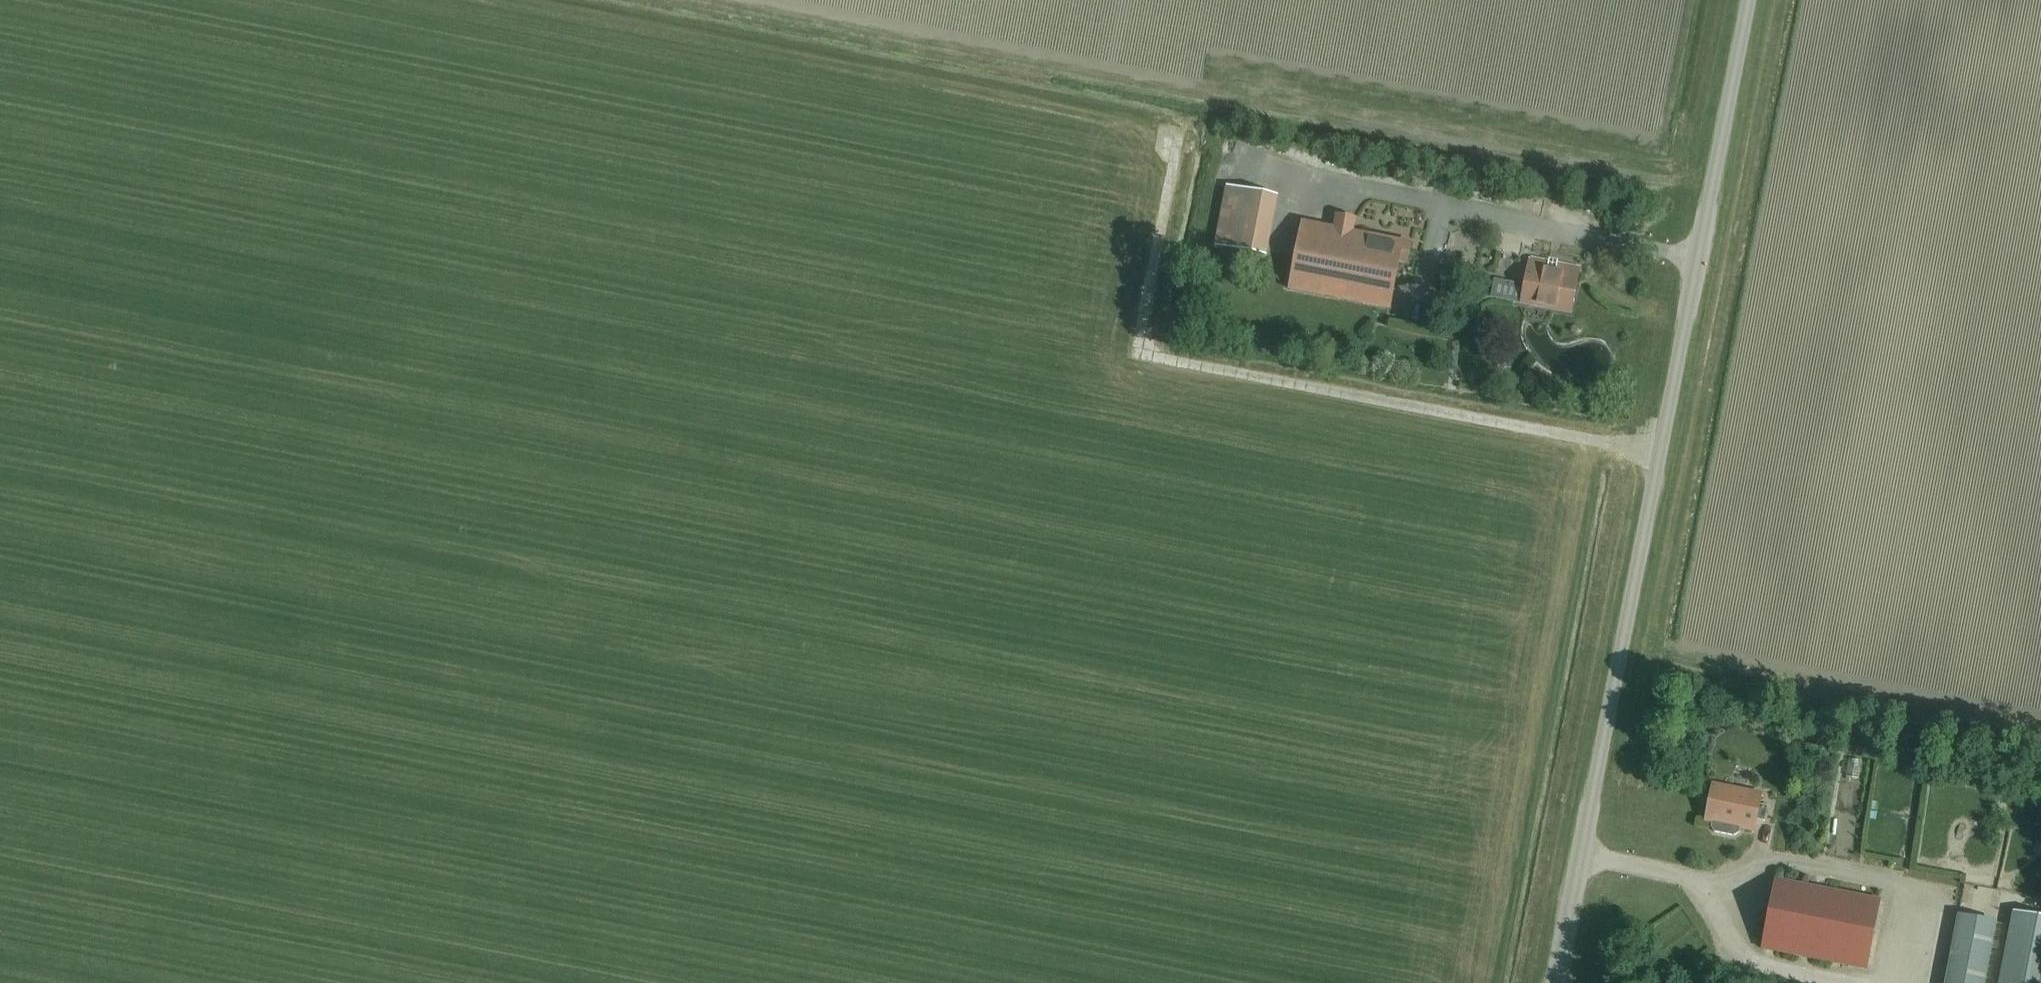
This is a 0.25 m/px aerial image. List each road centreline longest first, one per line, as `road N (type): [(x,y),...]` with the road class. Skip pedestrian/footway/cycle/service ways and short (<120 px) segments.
road 1 (unclassified): [(1543,982),(1734,0)]

